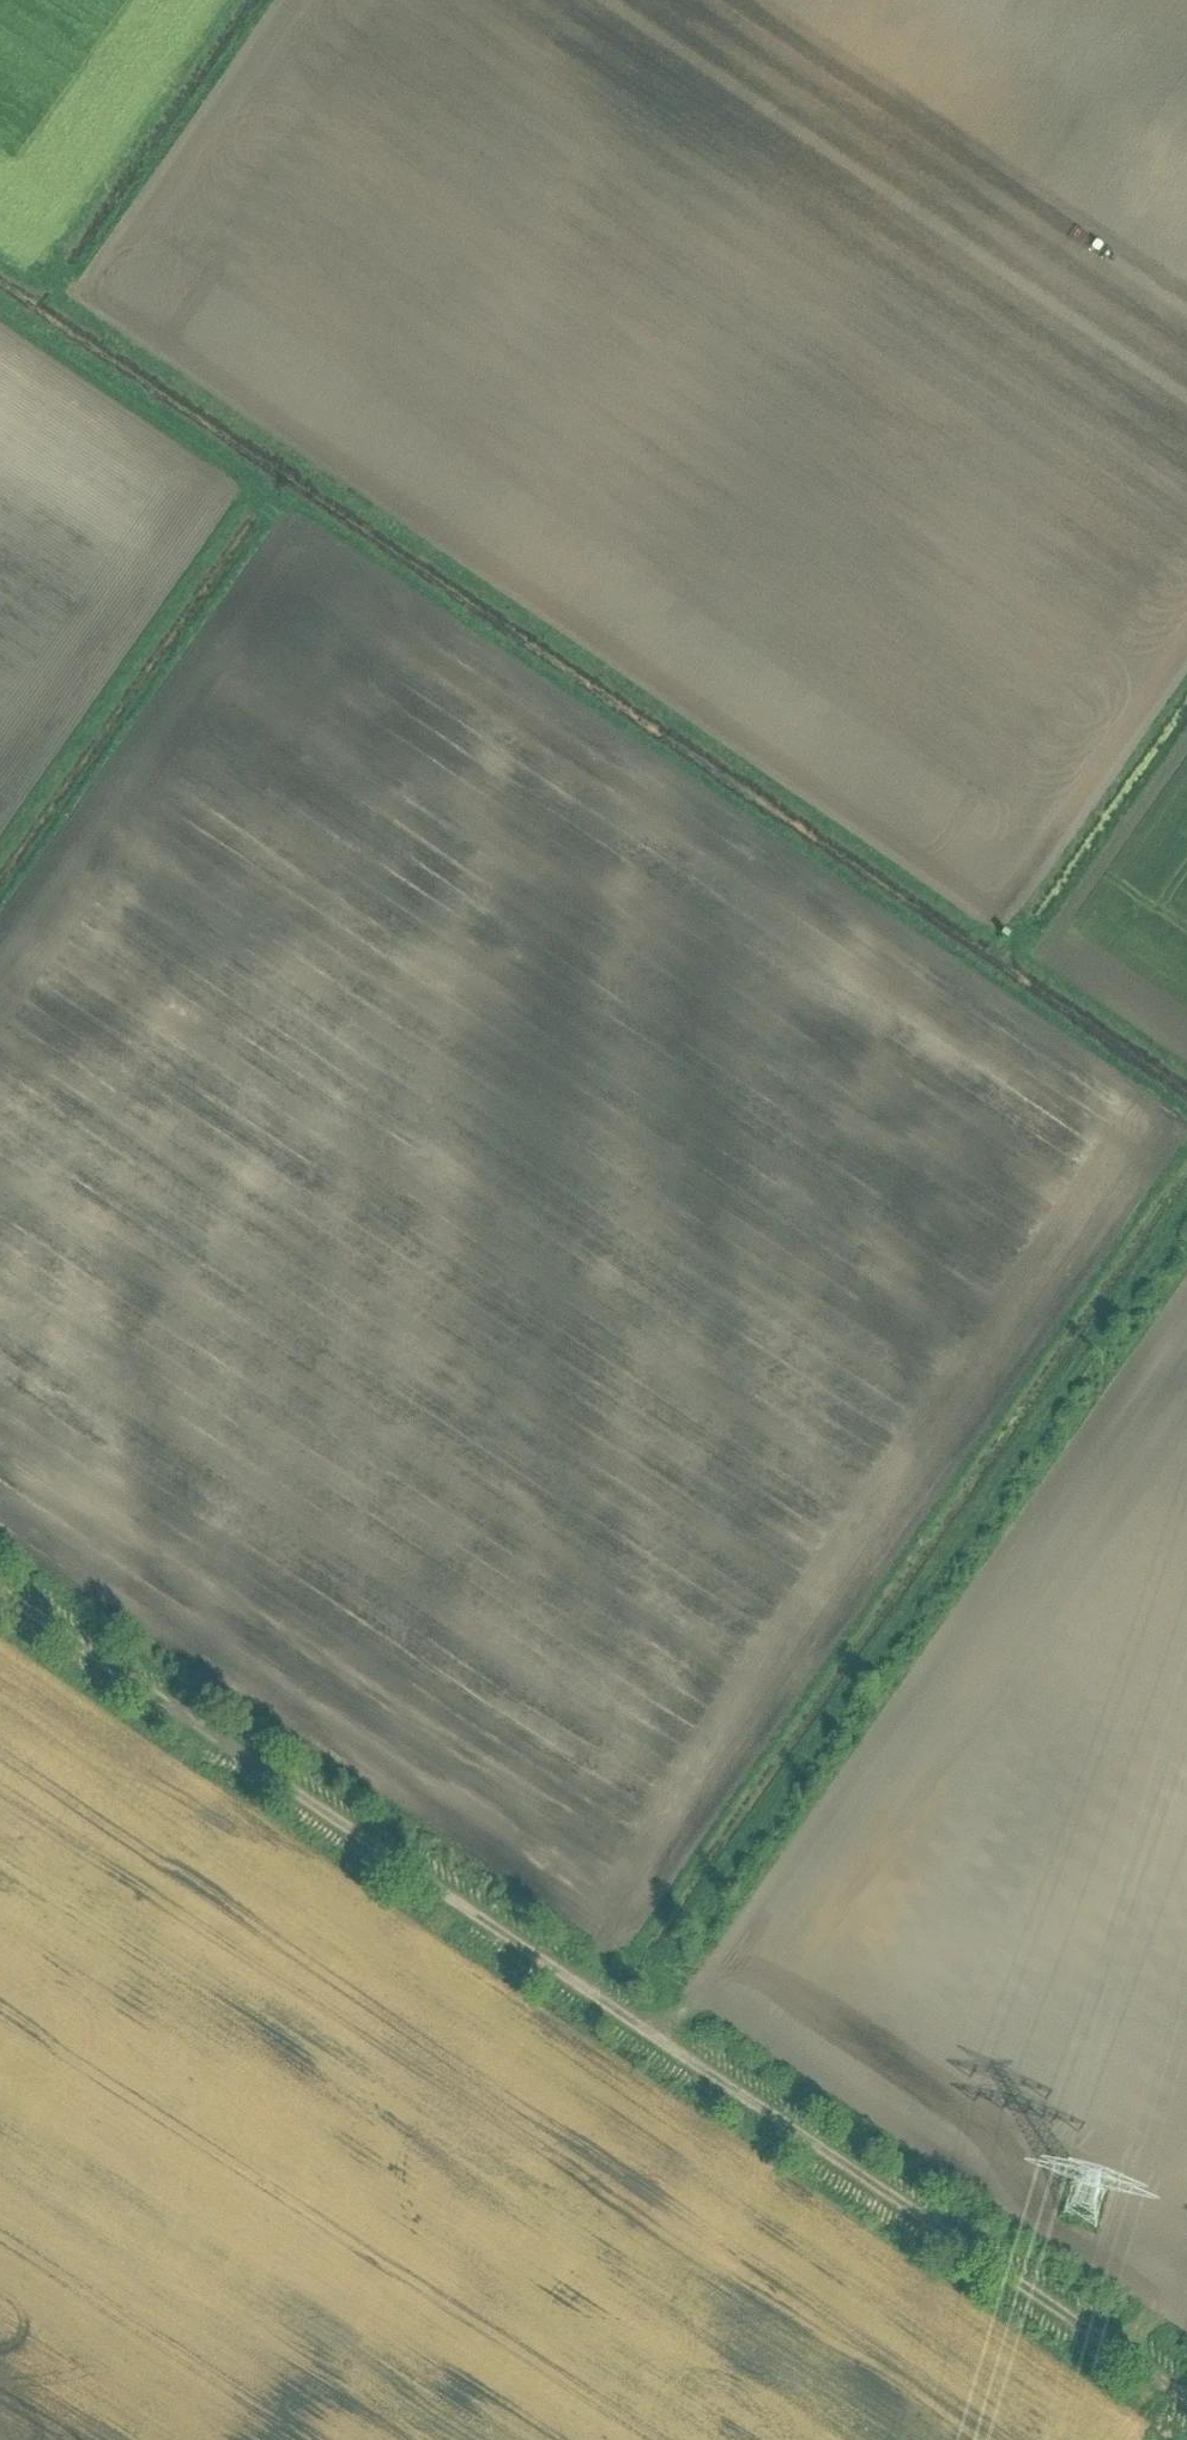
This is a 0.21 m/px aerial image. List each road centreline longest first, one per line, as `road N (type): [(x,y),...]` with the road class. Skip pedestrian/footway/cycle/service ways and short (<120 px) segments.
road 1 (track): [(0,1593),(1186,2404)]

